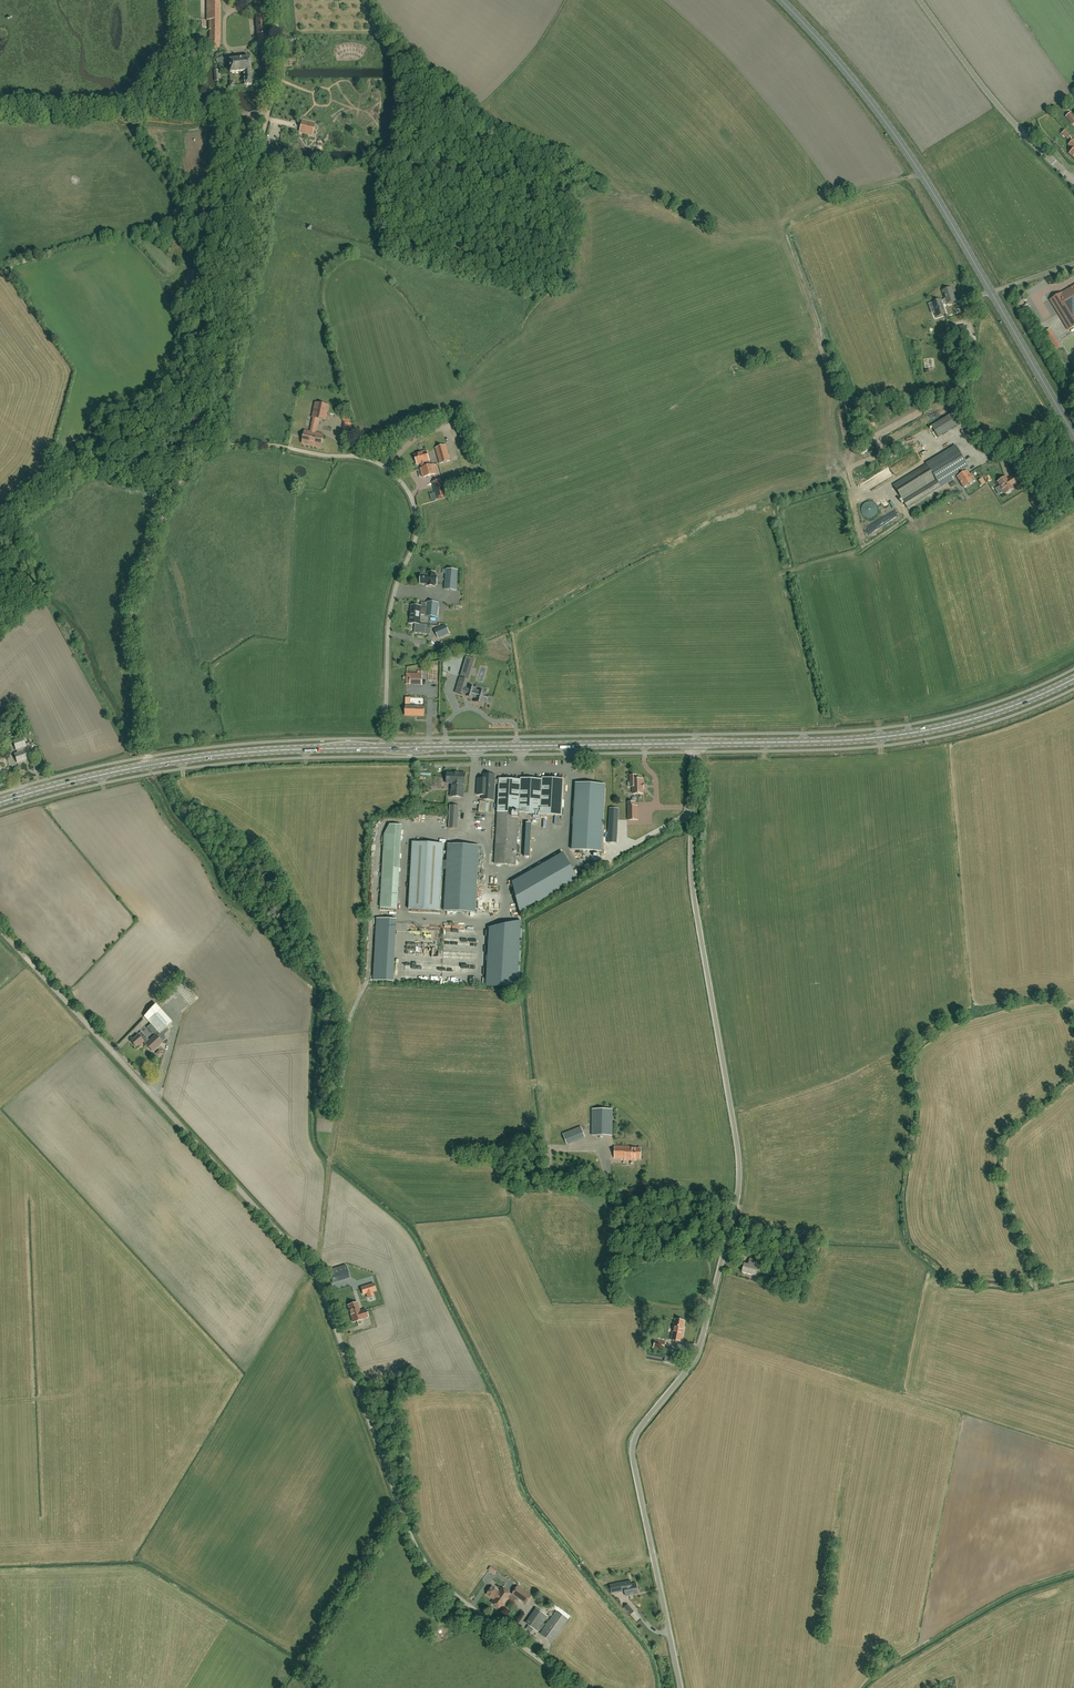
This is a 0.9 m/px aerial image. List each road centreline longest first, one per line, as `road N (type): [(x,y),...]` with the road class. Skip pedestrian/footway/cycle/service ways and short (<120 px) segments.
road 1 (unclassified): [(680,1687),(636,1439),(700,1352),(741,1180),(693,889),(695,745)]
road 2 (unclassified): [(577,1687),(434,1572),(408,1526),(314,1274),(0,929)]
road 3 (track): [(149,756),(133,608),(192,446),(256,159)]
road 4 (unclassified): [(385,747),(387,621),(415,531),(410,499),(369,459),(288,447)]
road 5 (primary): [(695,745),(880,738),(988,714),(1073,679)]
road 6 (primary): [(991,293),(848,70),(781,0)]
road 7 (primary): [(385,747),(695,745)]
road 8 (unclassified): [(1072,180),(989,95),(919,0)]
road 9 (primary): [(150,765),(385,747)]
road 10 (track): [(256,159),(279,72),(274,0)]
road 11 (primary): [(1073,432),(991,293)]
road 12 (primary): [(0,804),(150,765)]

